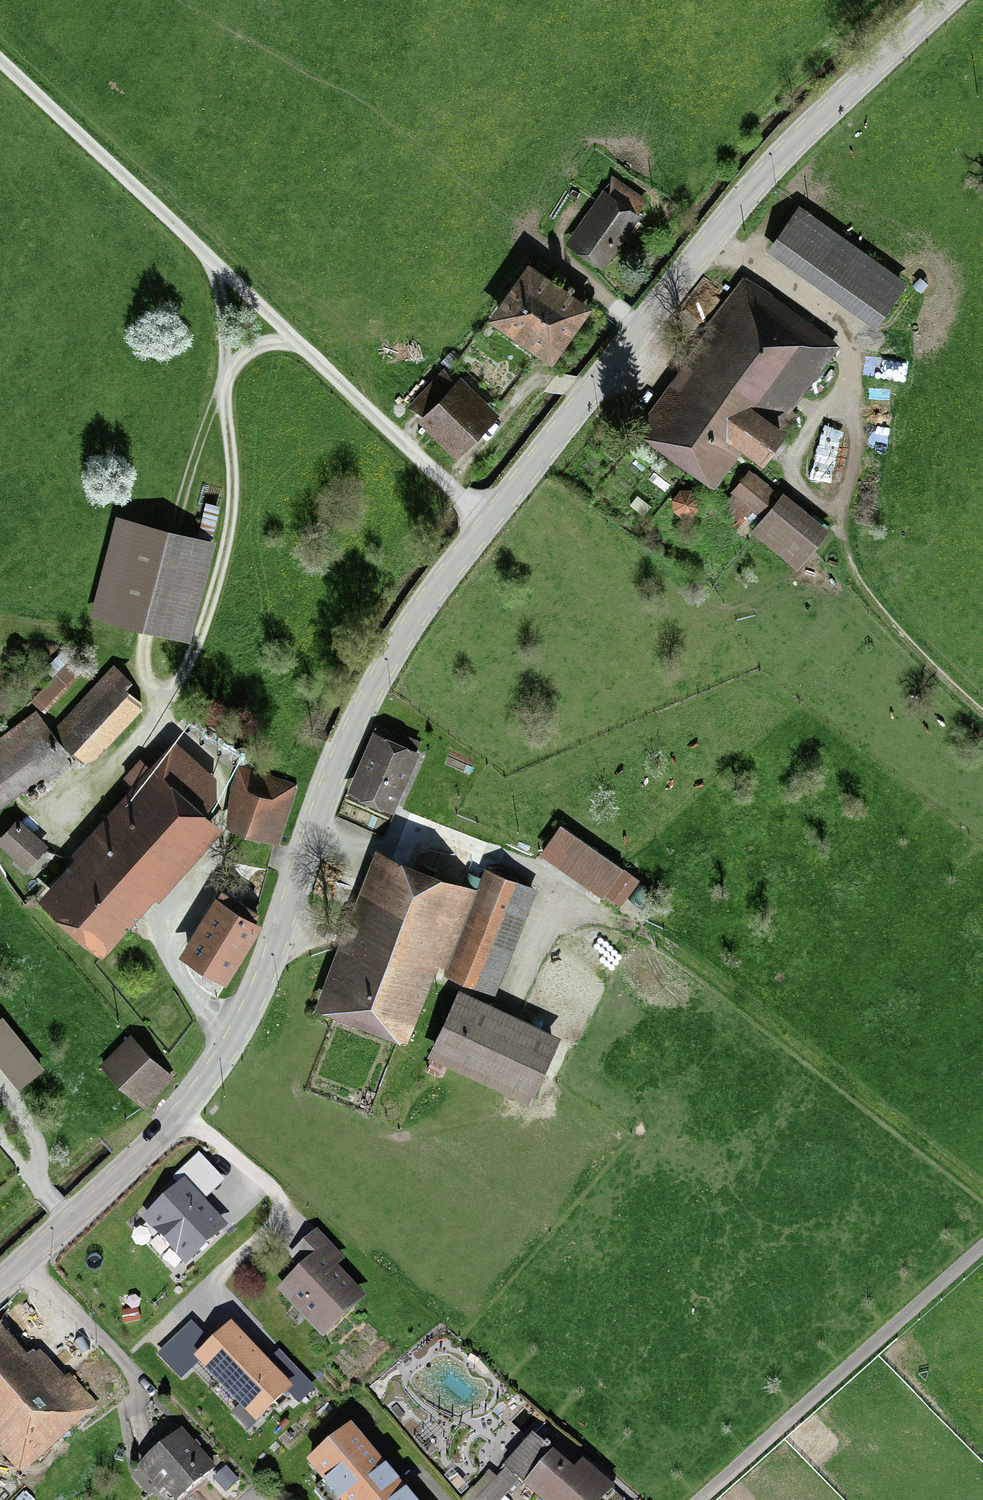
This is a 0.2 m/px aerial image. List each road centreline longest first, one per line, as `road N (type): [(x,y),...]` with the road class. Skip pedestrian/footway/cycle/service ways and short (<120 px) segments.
road 1 (residential): [(945,0),(809,126),(712,234),(444,578),(353,730),(265,976),(220,1061),(147,1150),(0,1283)]
road 2 (track): [(237,1033),(187,986),(174,956),(179,914),(231,794),(226,776),(167,709),(199,637),(231,524),(226,375),(255,348),(300,343)]
road 3 (track): [(311,834),(476,850),(564,890),(673,952),(982,1190)]
road 4 (track): [(486,523),(0,60)]
road 5 (track): [(712,234),(853,339),(851,565),(879,611),(982,710)]
road 6 (residential): [(699,1499),(982,1256)]
road 7 (track): [(173,528),(226,375),(214,263)]

